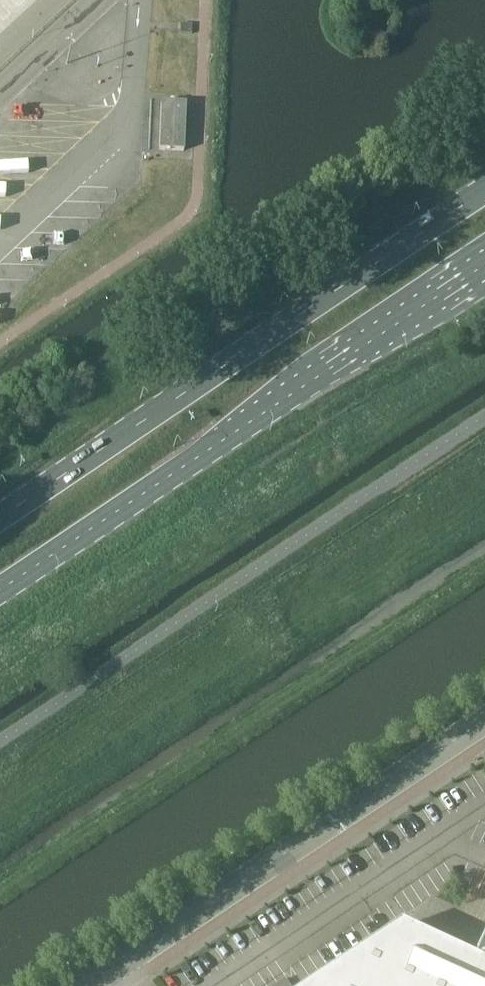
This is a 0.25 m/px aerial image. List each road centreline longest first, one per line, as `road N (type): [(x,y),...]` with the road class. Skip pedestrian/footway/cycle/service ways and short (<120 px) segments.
road 1 (primary): [(484,190),(0,513)]
road 2 (primary): [(0,587),(484,266)]
road 3 (unclassified): [(484,722),(88,985)]

